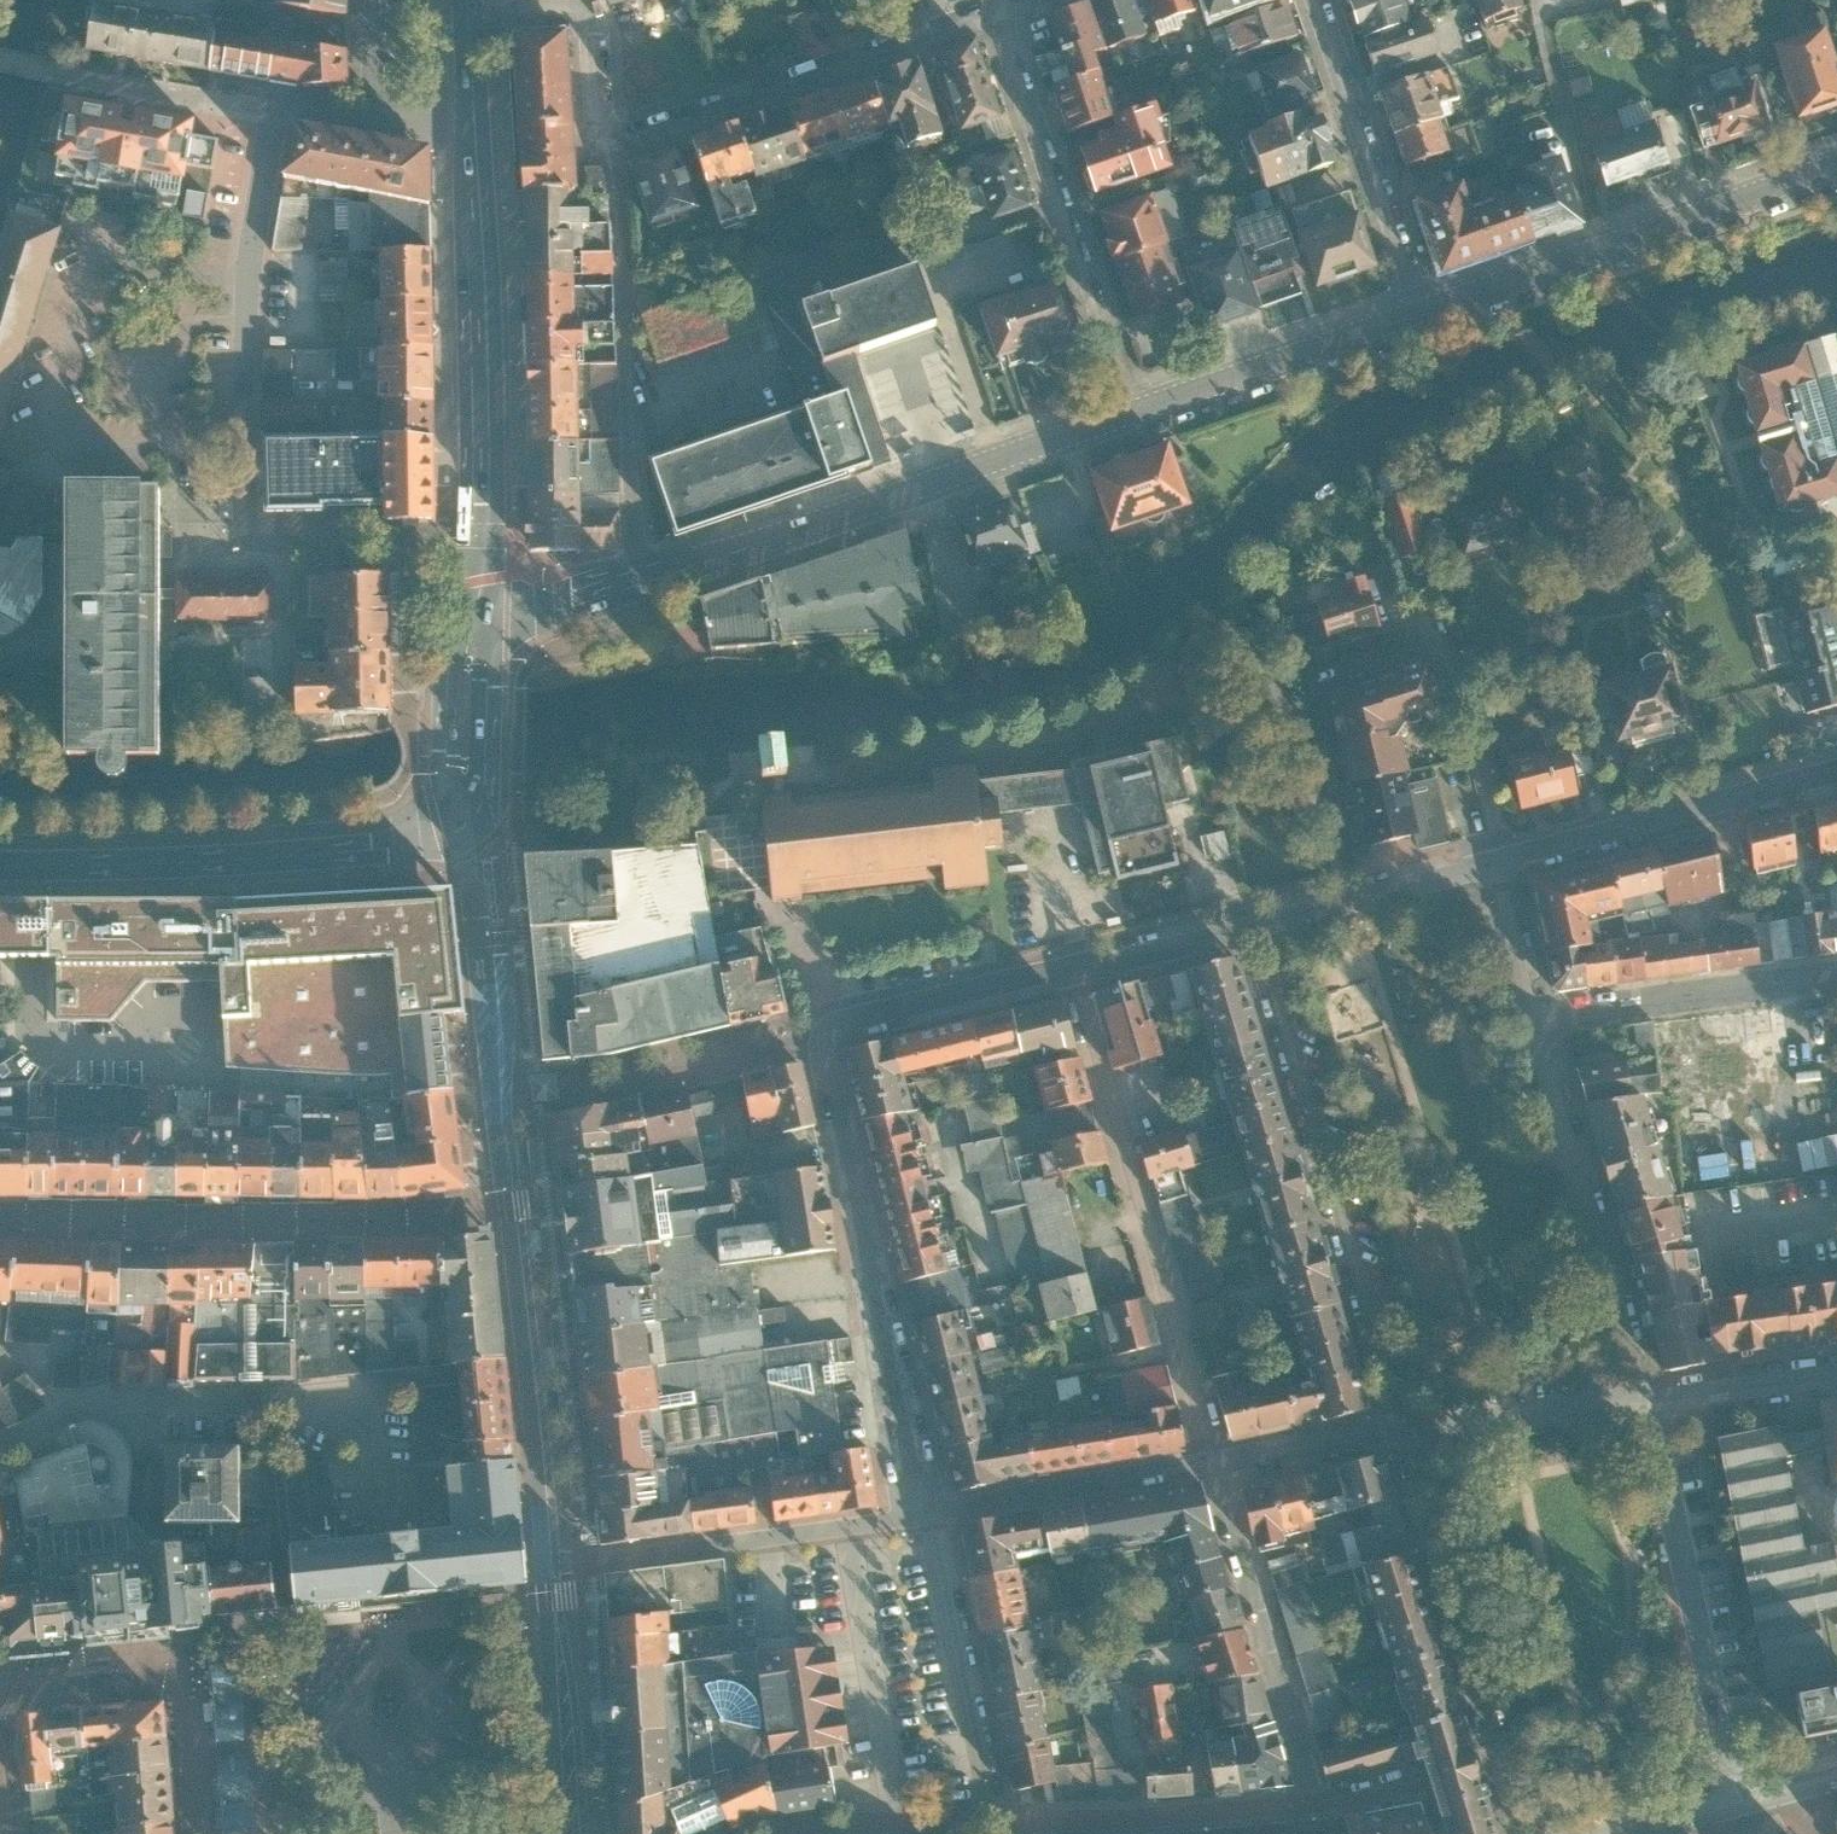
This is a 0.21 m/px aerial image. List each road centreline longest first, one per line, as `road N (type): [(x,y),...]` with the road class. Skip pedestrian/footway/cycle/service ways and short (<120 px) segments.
road 1 (residential): [(930,1514),(824,1043),(841,1025),(1078,970)]
road 2 (tertiary): [(479,846),(557,1563)]
road 3 (residential): [(275,109),(247,323),(250,527),(272,539),(480,549)]
road 4 (tertiary): [(1139,411),(636,582)]
road 5 (residential): [(1257,926),(1404,1427)]
road 6 (residential): [(1215,1464),(1078,970)]
road 7 (tertiary): [(479,846),(0,860)]
road 8 (residential): [(636,582),(614,140)]
road 9 (tertiary): [(1836,167),(1425,309)]
road 10 (tertiary): [(474,123),(480,549)]
road 11 (residential): [(1404,1427),(1532,1833)]
road 12 (residential): [(996,16),(1139,411)]
road 13 (residential): [(1734,1802),(1643,1400)]
road 14 (residential): [(394,1384),(113,1407),(0,1452)]
road 15 (residential): [(996,16),(614,140)]
road 16 (residential): [(1643,1400),(1532,1019)]
road 17 (residential): [(557,1563),(930,1514)]
road 18 (residential): [(1315,1803),(1215,1464)]
road 19 (residential): [(1497,862),(1836,773)]
road 20 (residential): [(1425,309),(1318,0)]
road 21 (residential): [(993,1821),(1315,1803)]
road 22 (residential): [(993,1821),(930,1514)]
road 23 (residential): [(1532,1019),(1836,978)]
road 24 (tertiary): [(1425,309),(1139,411)]
road 25 (residential): [(930,1514),(1215,1464)]
road 26 (residential): [(275,109),(0,60)]
road 27 (tertiary): [(557,1563),(570,1833)]
road 28 (residential): [(614,140),(590,5),(469,9)]
road 29 (residential): [(1257,926),(1497,862)]
road 30 (residential): [(1404,1427),(1643,1400)]
road 31 (tertiary): [(474,629),(479,846)]
road 32 (residential): [(1643,1400),(1836,1372)]
road 33 (residential): [(1215,1464),(1404,1427)]
road 34 (residential): [(1078,970),(1257,926)]
road 35 (residential): [(823,1829),(993,1821)]
road 36 (tertiary): [(636,582),(474,629)]
road 37 (residential): [(1532,1019),(1497,862)]

